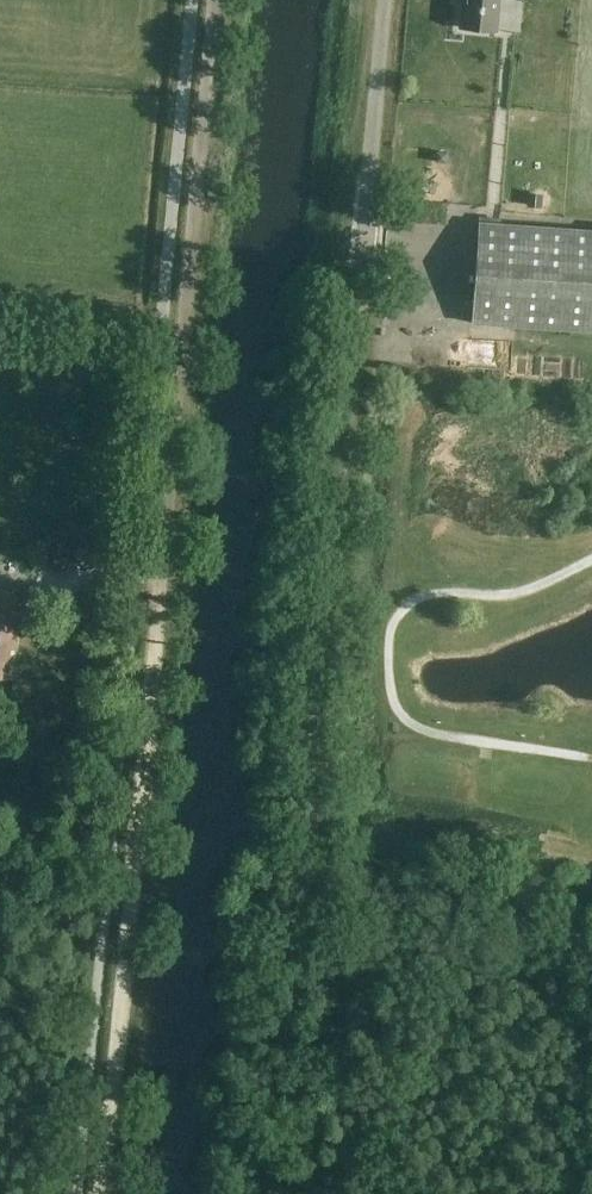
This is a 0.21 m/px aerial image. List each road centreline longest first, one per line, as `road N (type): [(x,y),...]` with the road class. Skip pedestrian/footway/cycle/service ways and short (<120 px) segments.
road 1 (track): [(218,0),(104,1193)]
road 2 (track): [(303,948),(322,851),(315,736),(361,255)]
road 3 (unclassified): [(361,255),(388,0)]
road 4 (track): [(267,1193),(303,948)]

